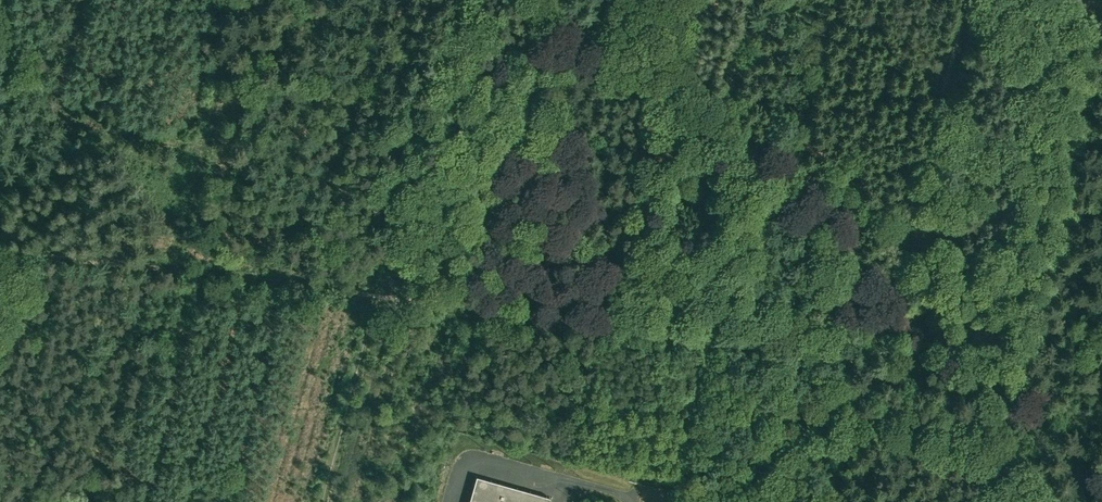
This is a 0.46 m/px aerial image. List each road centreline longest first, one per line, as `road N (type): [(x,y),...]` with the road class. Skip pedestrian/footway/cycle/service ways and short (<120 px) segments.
road 1 (track): [(890,299),(718,127),(519,0)]
road 2 (track): [(376,295),(669,335),(772,318)]
road 3 (track): [(376,295),(0,251)]
road 4 (track): [(890,299),(966,0)]
road 5 (track): [(169,273),(242,0)]
road 6 (track): [(1050,501),(890,299)]
road 7 (track): [(318,501),(376,295)]
road 8 (track): [(890,299),(866,292),(772,318)]

